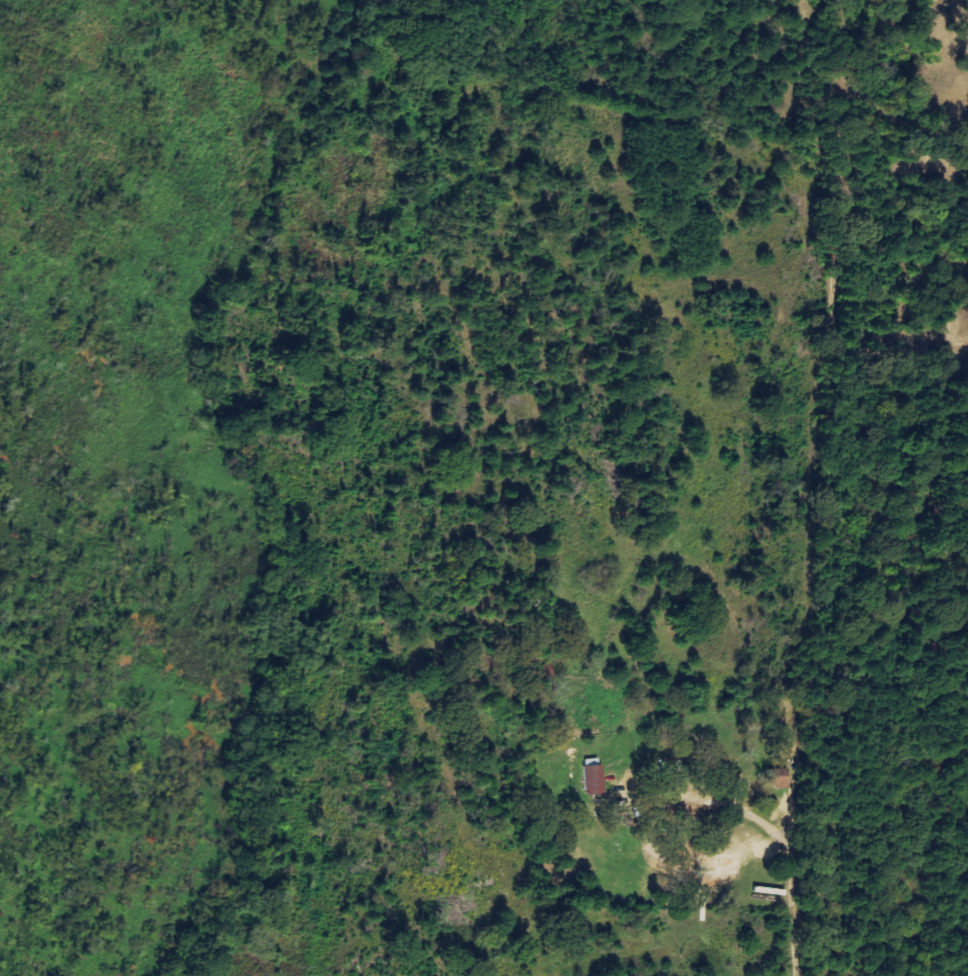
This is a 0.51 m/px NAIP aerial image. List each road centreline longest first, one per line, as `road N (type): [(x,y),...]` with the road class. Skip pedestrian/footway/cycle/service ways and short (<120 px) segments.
road 1 (residential): [(807,975),(798,897),(778,840),(716,807),(600,807)]

